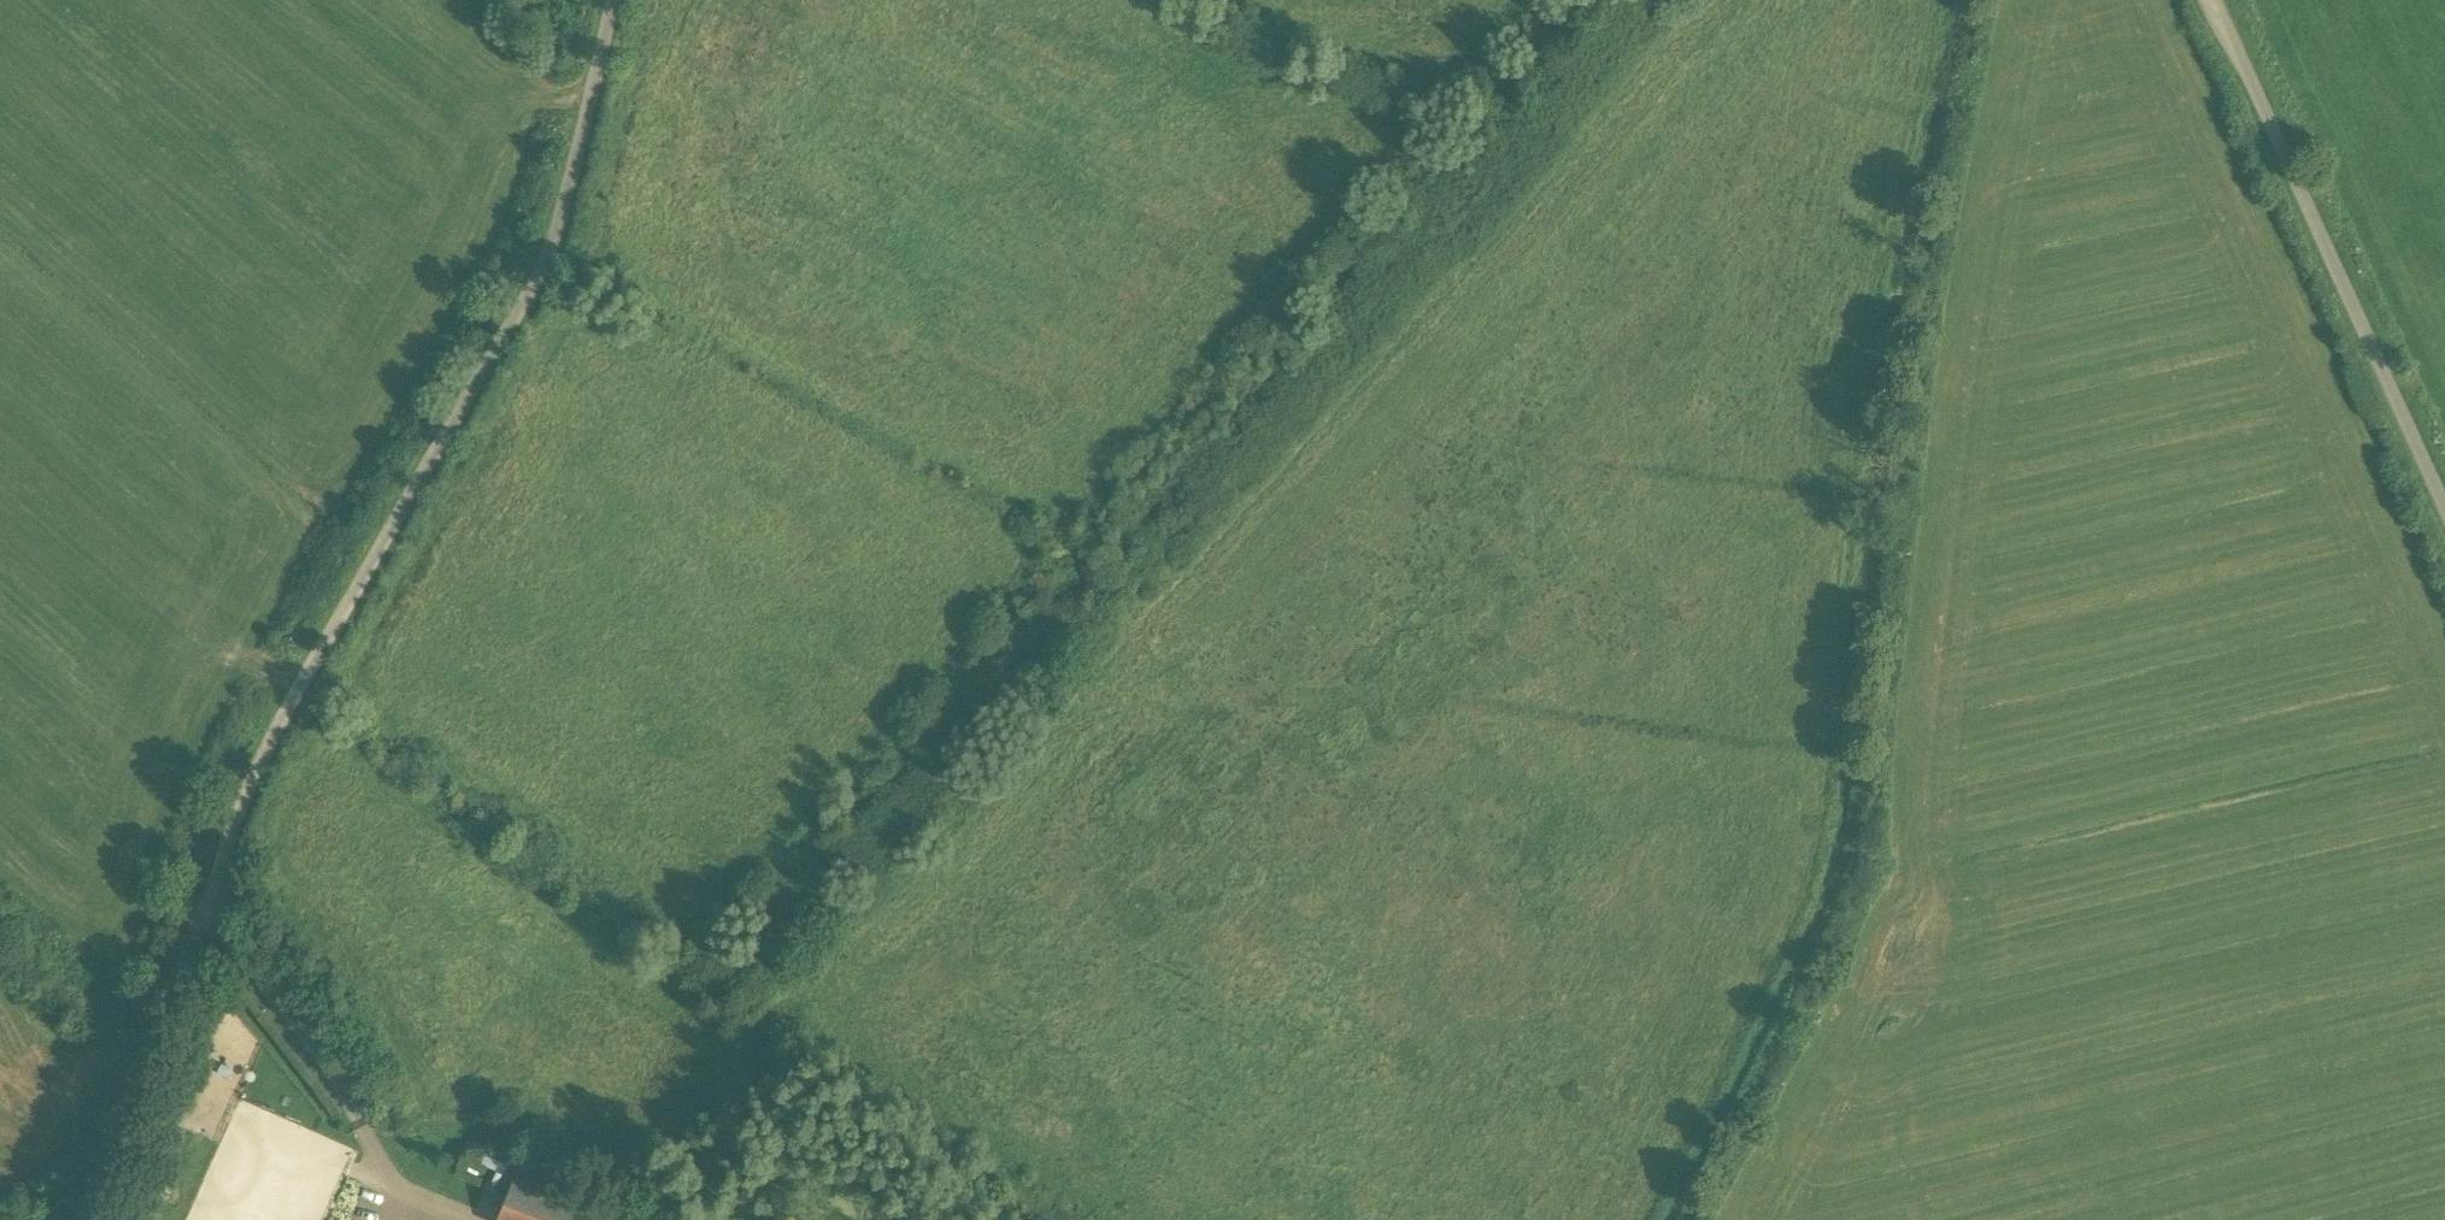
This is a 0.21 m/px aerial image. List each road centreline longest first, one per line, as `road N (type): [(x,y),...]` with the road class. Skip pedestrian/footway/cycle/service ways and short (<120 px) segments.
road 1 (track): [(199,899),(280,721),(498,360),(558,223),(610,0)]
road 2 (unclassified): [(2444,523),(2209,0)]
road 3 (track): [(395,1184),(356,1105),(199,899)]
road 4 (track): [(88,1219),(199,899)]

